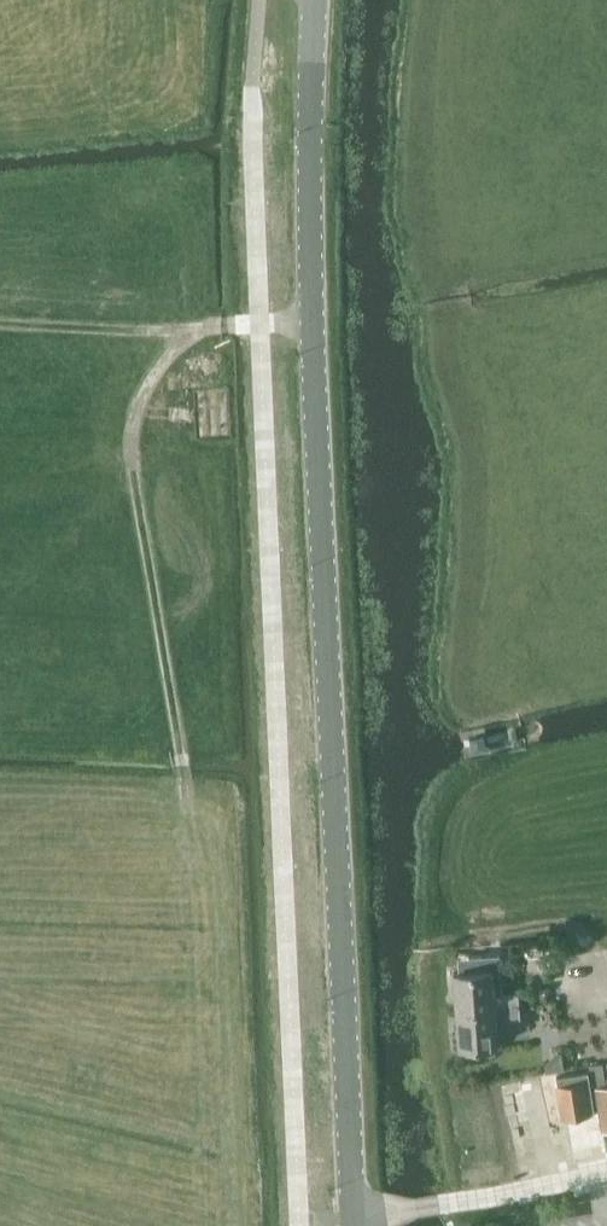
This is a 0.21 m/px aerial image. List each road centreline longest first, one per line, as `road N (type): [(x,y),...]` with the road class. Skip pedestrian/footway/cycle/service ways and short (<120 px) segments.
road 1 (tertiary): [(356,1223),(309,327),(314,0)]
road 2 (track): [(0,318),(309,327)]
road 3 (unclassified): [(356,1223),(606,1168)]

